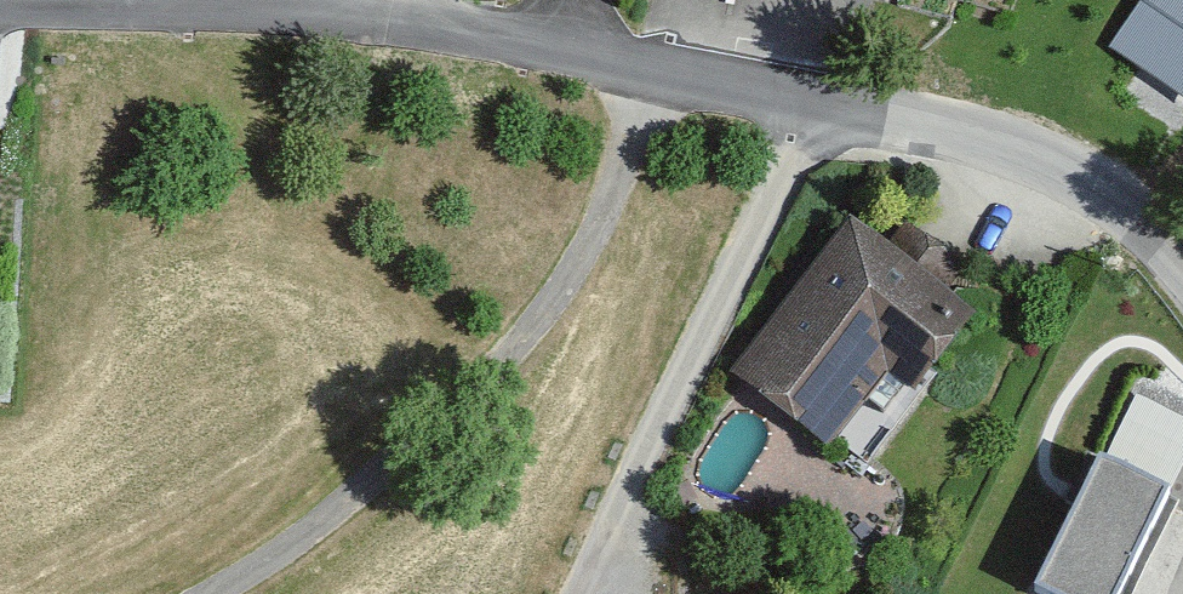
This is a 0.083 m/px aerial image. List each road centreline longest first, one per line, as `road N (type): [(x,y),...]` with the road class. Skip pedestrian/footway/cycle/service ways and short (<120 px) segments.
road 1 (residential): [(210,593),(495,375),(606,225),(633,71)]
road 2 (unclassified): [(1182,271),(1133,217),(1025,155),(942,131),(633,71)]
road 3 (unclassified): [(382,19),(0,3)]
road 4 (unclassified): [(633,71),(382,19)]

